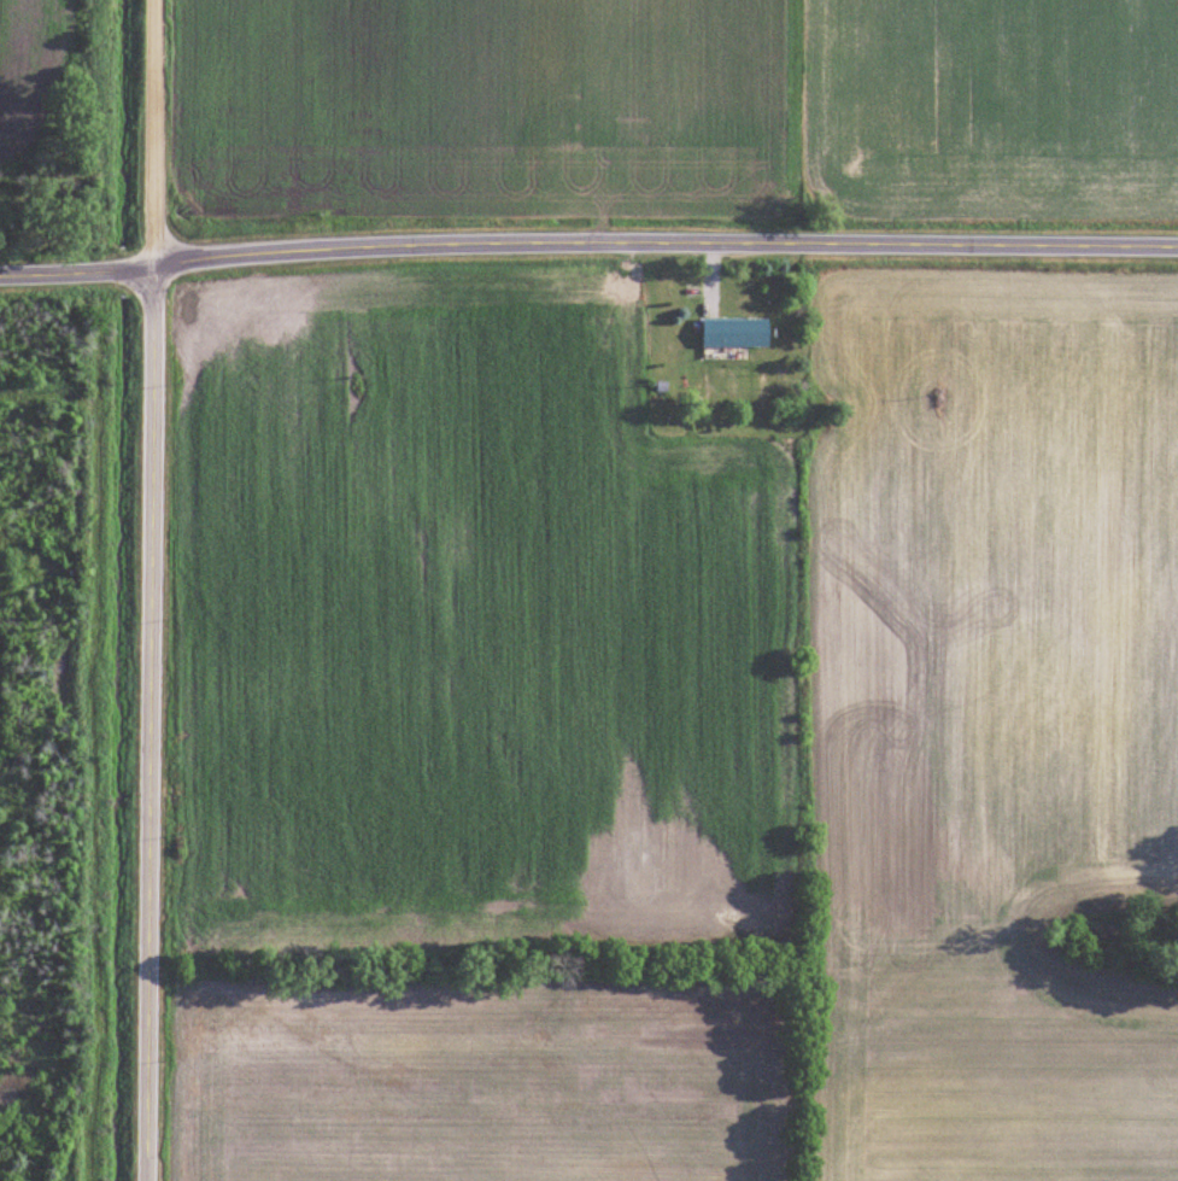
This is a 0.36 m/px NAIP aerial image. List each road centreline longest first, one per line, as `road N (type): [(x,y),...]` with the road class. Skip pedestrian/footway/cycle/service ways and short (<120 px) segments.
road 1 (tertiary): [(1177,239),(420,232),(141,252)]
road 2 (residential): [(141,1180),(141,252)]
road 3 (residential): [(141,252),(147,0)]
road 4 (tertiary): [(141,252),(0,263)]

